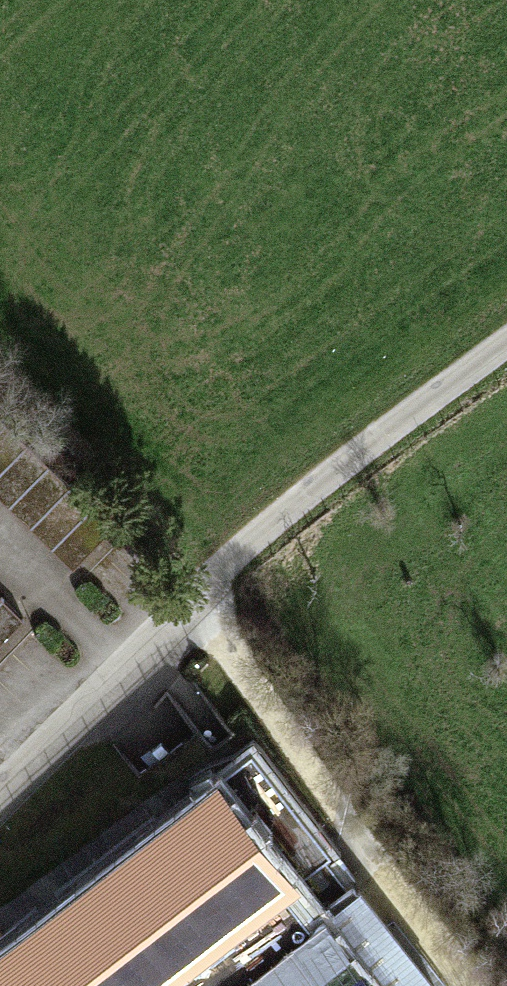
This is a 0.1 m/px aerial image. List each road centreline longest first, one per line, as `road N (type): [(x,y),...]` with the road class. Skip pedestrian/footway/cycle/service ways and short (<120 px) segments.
road 1 (trunk): [(213,0),(370,985)]
road 2 (track): [(506,352),(214,571)]
road 3 (residential): [(214,571),(0,787)]

